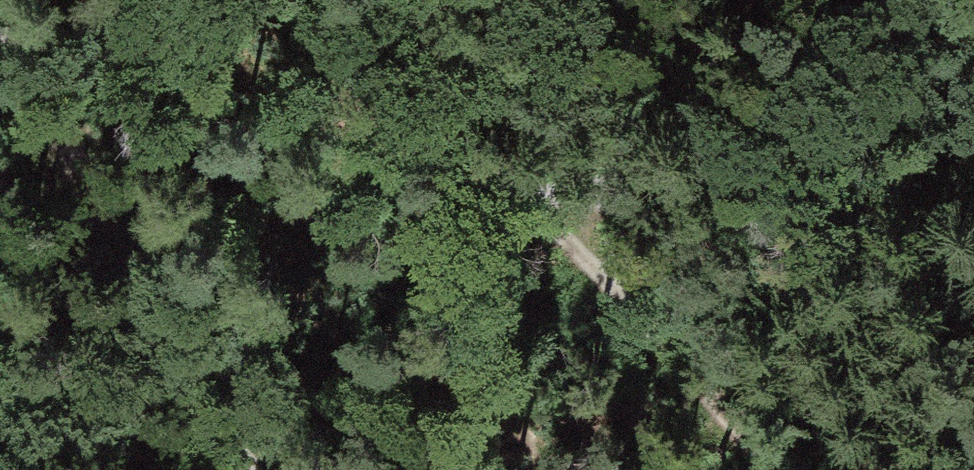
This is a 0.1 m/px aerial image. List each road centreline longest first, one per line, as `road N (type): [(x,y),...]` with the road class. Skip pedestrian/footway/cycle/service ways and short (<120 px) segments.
road 1 (track): [(252,469),(73,137),(0,21)]
road 2 (track): [(609,267),(356,0)]
road 3 (track): [(749,469),(609,267)]

